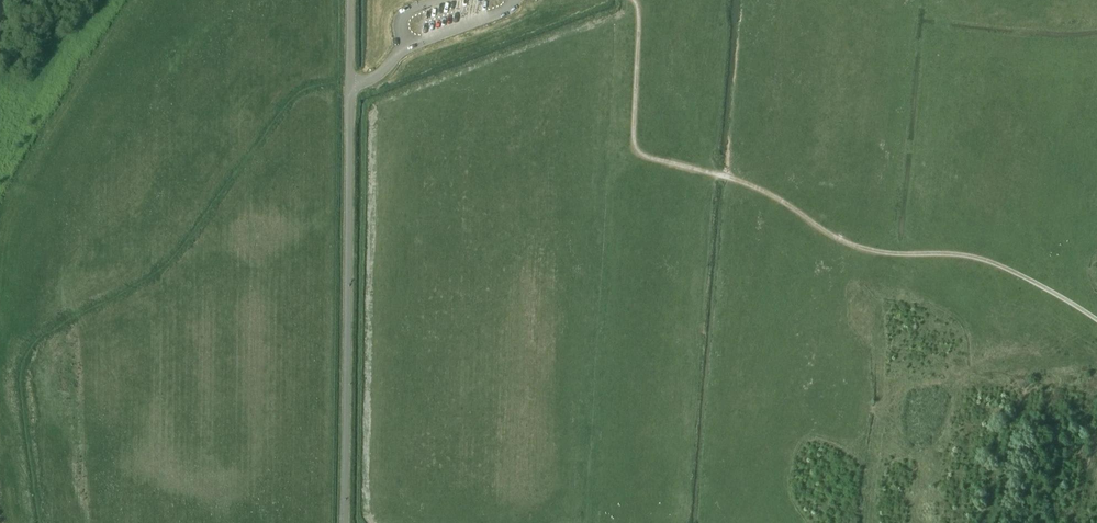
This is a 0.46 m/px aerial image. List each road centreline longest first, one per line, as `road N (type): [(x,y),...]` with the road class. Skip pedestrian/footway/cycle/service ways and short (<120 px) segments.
road 1 (unclassified): [(349,0),(344,522)]

